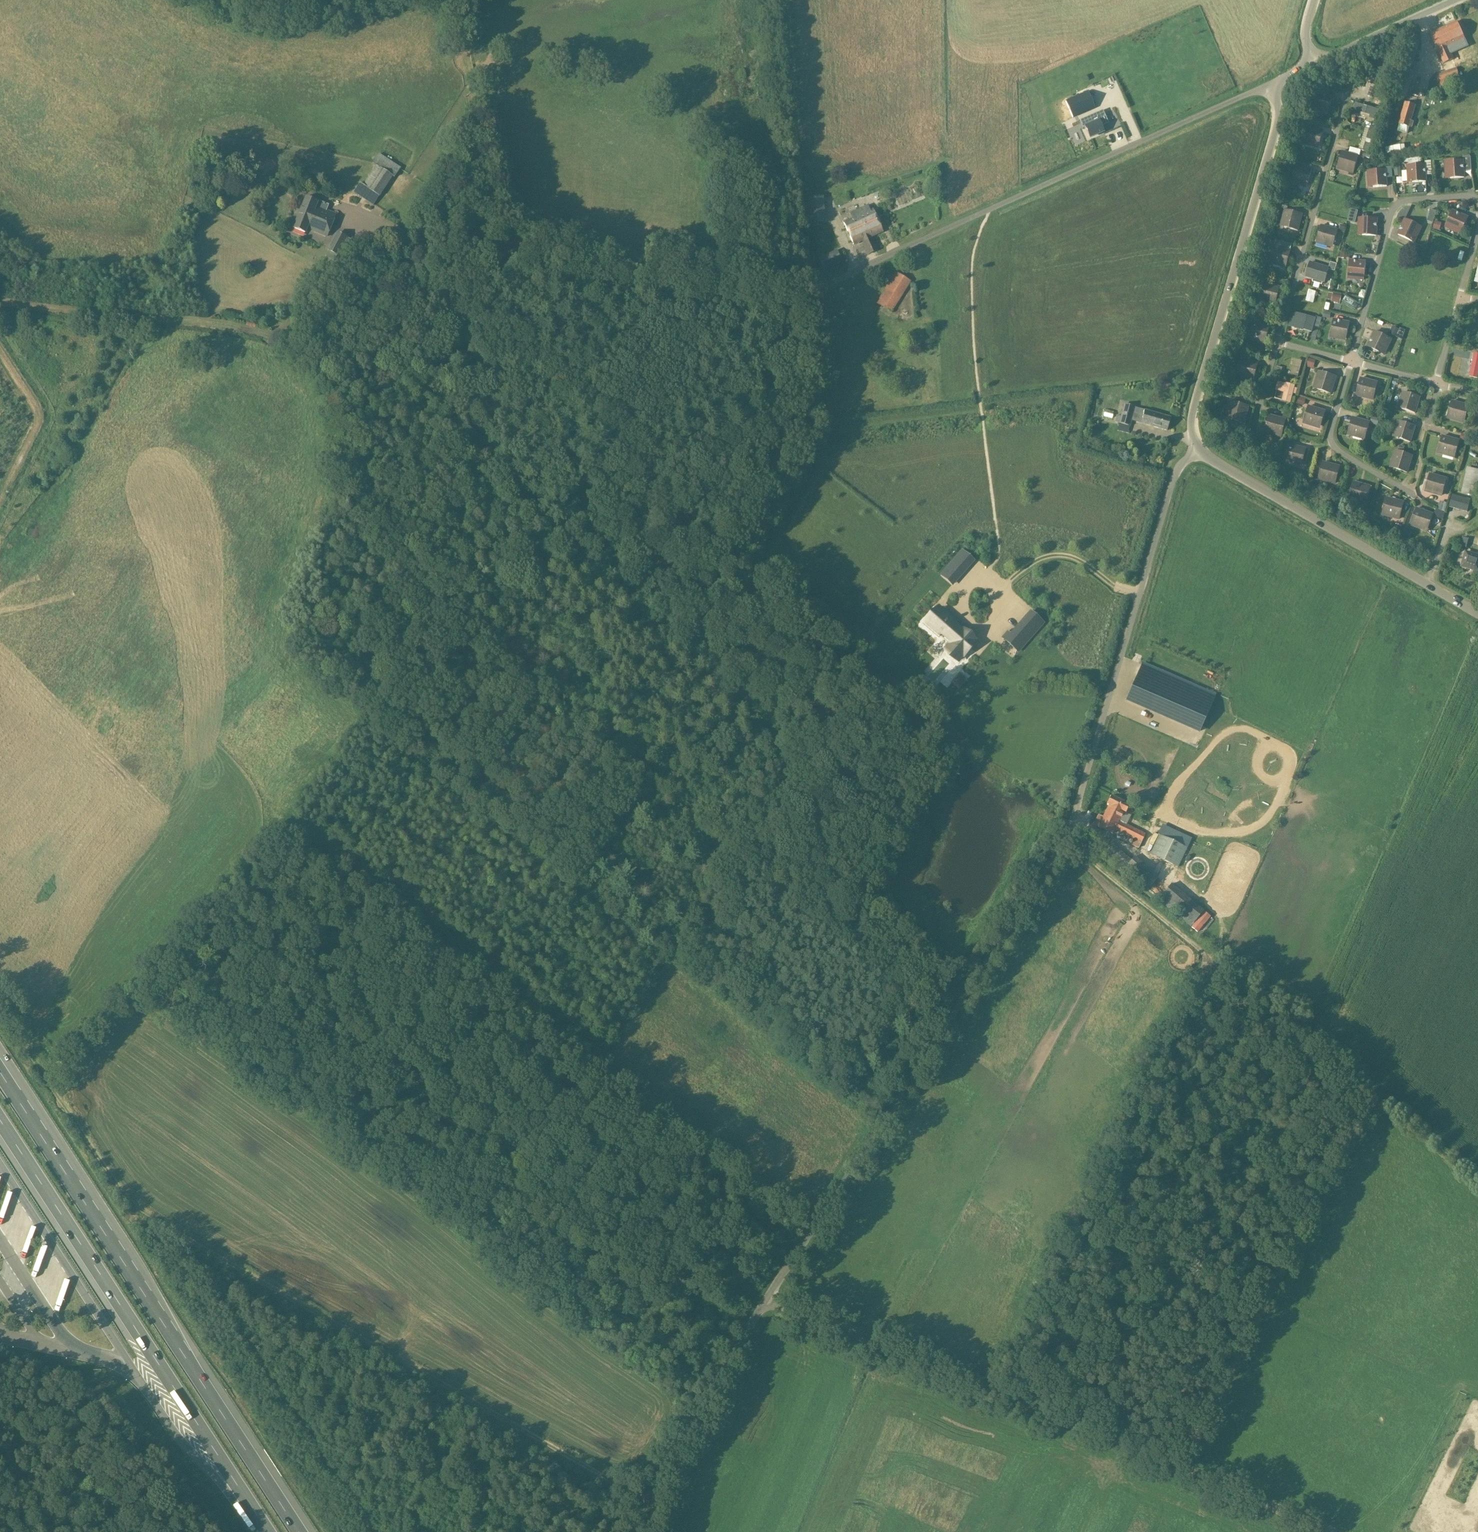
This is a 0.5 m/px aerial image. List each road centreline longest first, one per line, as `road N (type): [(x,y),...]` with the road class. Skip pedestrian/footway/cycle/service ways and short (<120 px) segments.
road 1 (unclassified): [(768,1299),(1067,838),(1174,475),(1199,449)]
road 2 (track): [(648,1502),(140,1210),(34,1062),(29,1045),(44,1023)]
road 3 (unclassified): [(768,1299),(1330,1531)]
road 4 (motorway): [(299,1531),(0,1072)]
road 5 (unclassified): [(803,292),(1270,84)]
road 6 (motorway): [(0,1123),(234,1482)]
road 7 (track): [(803,292),(768,296),(392,237)]
road 8 (motorway): [(0,1161),(183,1442),(234,1482)]
road 9 (unclassified): [(1270,84),(1276,127),(1191,415),(1199,449)]
road 10 (unclassified): [(1199,449),(1477,615)]
road 11 (unclassified): [(632,1531),(684,1426),(768,1299)]
road 12 (unclassified): [(1315,64),(1455,0)]

